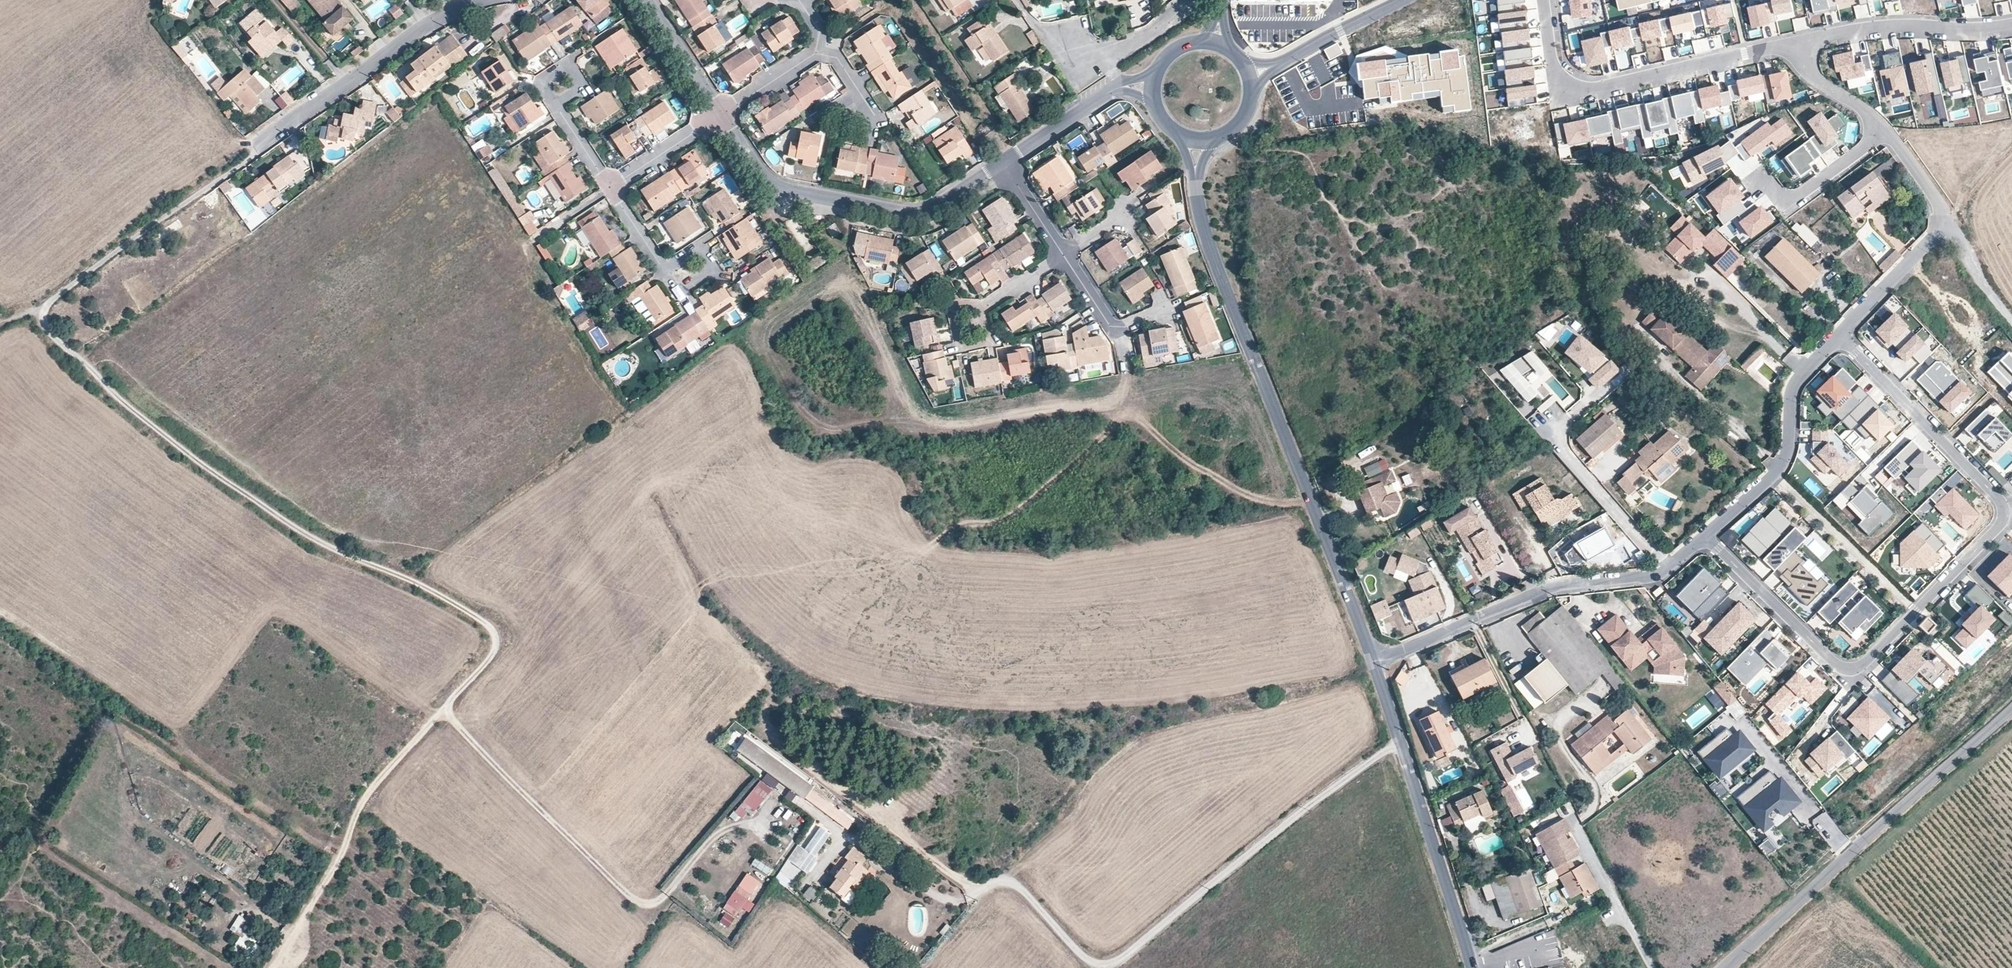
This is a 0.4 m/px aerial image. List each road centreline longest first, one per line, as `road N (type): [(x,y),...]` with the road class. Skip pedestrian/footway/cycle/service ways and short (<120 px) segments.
road 1 (track): [(270,967),(331,881),(360,810),(497,646),(497,631),(442,595),(320,542),(209,469),(39,323),(46,301),(260,144)]
road 2 (residential): [(1706,536),(1832,662),(1854,671),(2002,521),(1988,486),(1839,335)]
road 3 (tertiary): [(1194,174),(1202,231),(1373,662)]
road 4 (tertiary): [(2011,712),(1725,967)]
road 5 (track): [(1400,740),(1104,967)]
road 6 (residential): [(1373,662),(1554,587),(1658,574),(1706,536)]
road 7 (residential): [(721,115),(769,182),(908,213),(929,209),(1005,160)]
road 8 (residential): [(1801,44),(1580,91),(1551,57),(1545,0)]
road 9 (tertiary): [(1373,662),(1473,967)]
road 10 (residential): [(260,144),(436,18),(476,0)]
road 11 (residential): [(1706,536),(1784,463),(1798,380),(1839,335)]
road 12 (residential): [(1801,44),(1883,28),(2011,27)]
road 13 (track): [(1102,967),(1006,880),(957,902)]
road 14 (residential): [(1839,335),(1947,220)]
road 15 (residential): [(1888,131),(1795,197),(1779,197),(1762,180)]
road 16 (residential): [(1065,254),(1115,330),(1163,310)]
road 17 (residential): [(646,0),(721,115)]
road 18 (residential): [(721,115),(609,188)]
road 19 (residential): [(1005,160),(1117,87)]
road 20 (residential): [(1286,61),(1404,0)]
road 21 (residential): [(1801,44),(1814,78),(1888,131)]
road 22 (unclassified): [(1947,220),(2011,325)]

